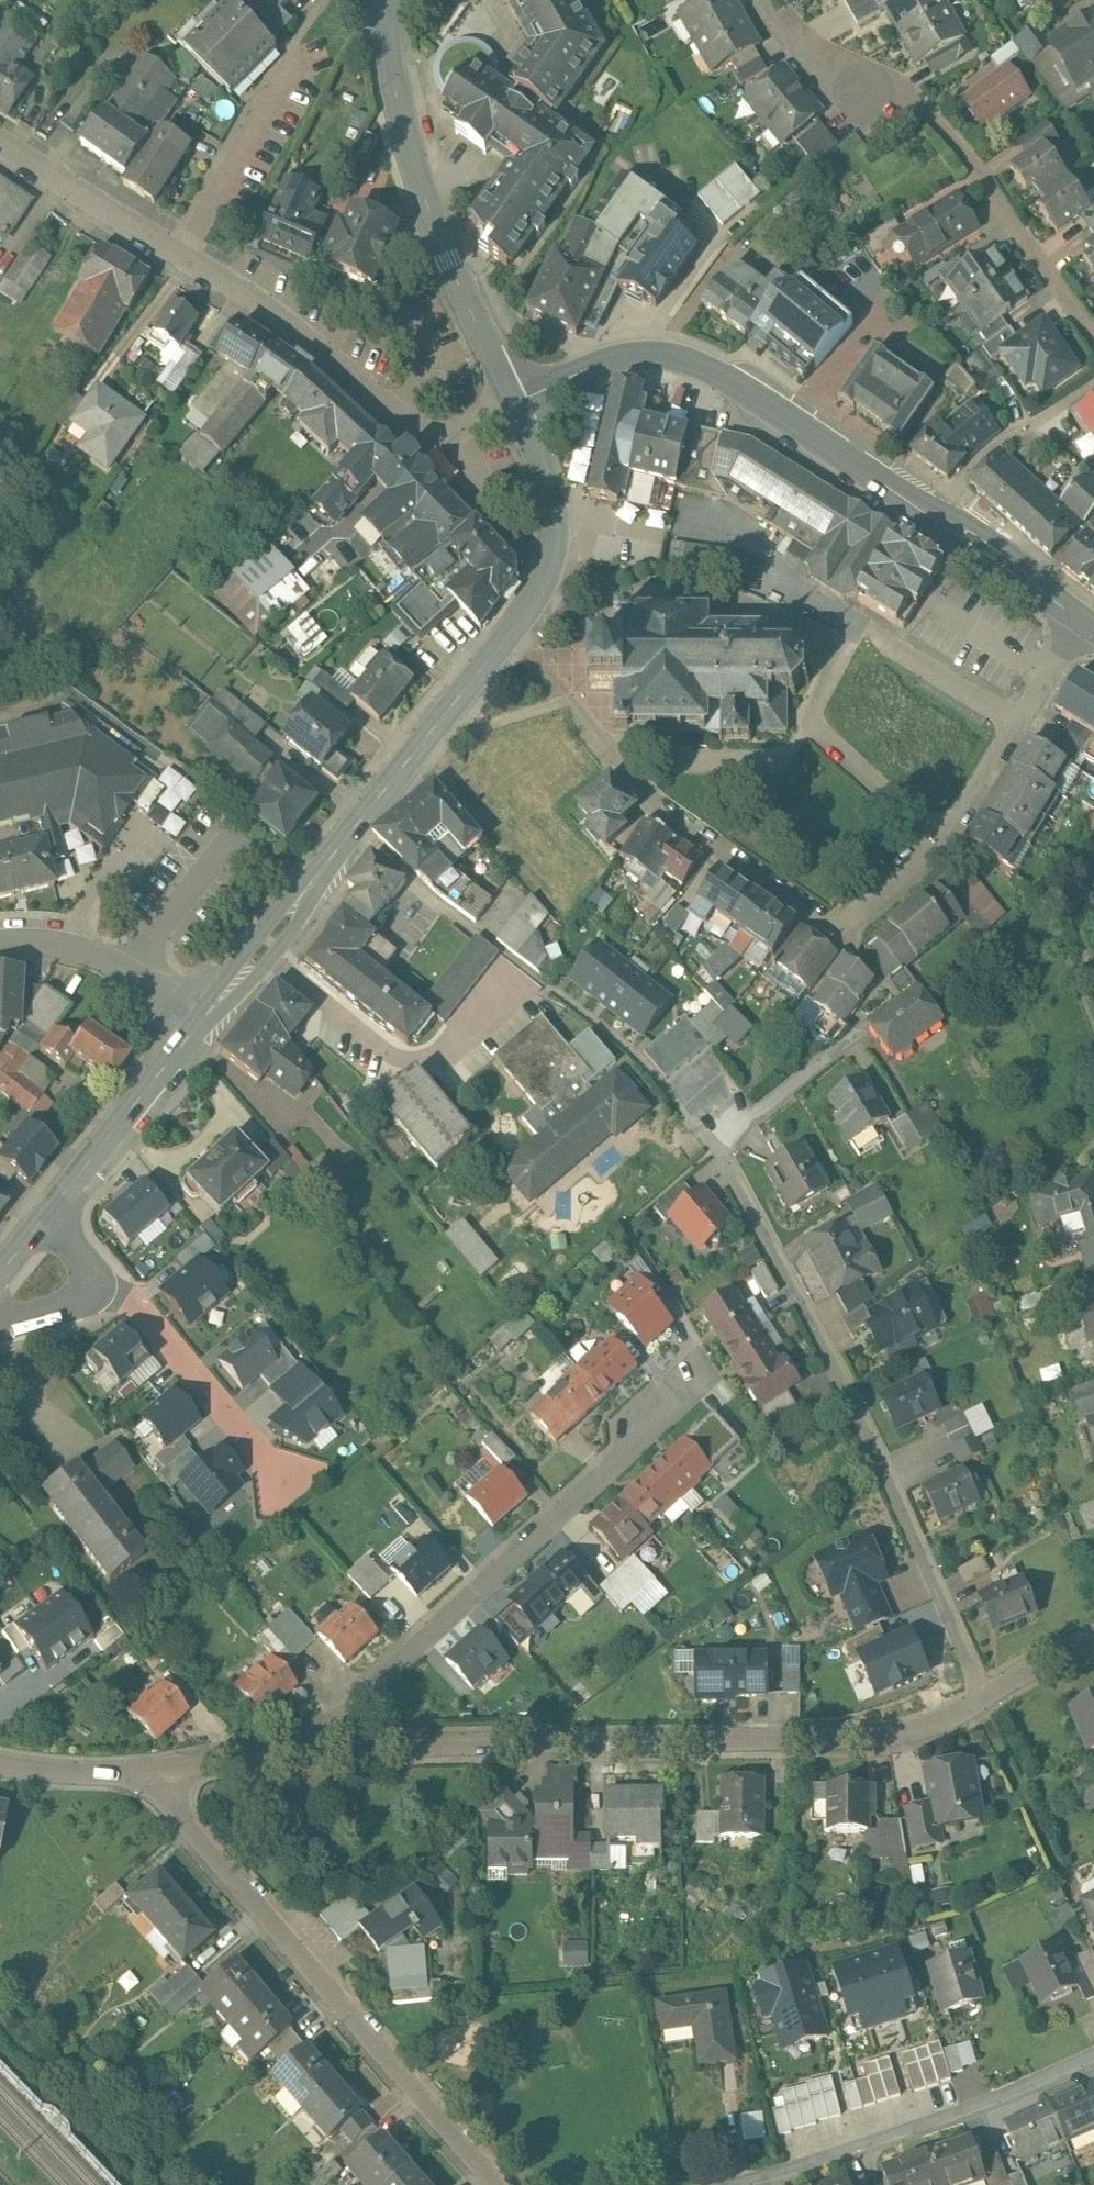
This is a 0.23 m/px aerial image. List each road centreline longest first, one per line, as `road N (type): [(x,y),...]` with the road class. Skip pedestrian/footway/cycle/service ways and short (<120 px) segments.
road 1 (residential): [(871,1019),(716,1151),(840,1372),(985,1696)]
road 2 (residential): [(286,1758),(453,1741),(871,1737),(931,1724),(985,1696)]
road 3 (secondary): [(516,408),(615,359),(661,354),(711,365),(1084,620)]
road 4 (residential): [(516,408),(459,430),(431,429),(240,287),(0,138)]
road 5 (residential): [(517,625),(650,796),(837,933),(931,839)]
road 6 (residential): [(710,1368),(525,1553),(286,1758)]
road 7 (residential): [(143,1771),(504,2184)]
road 8 (secondary): [(201,1020),(517,625)]
road 9 (residential): [(1020,723),(858,622),(799,724),(931,839)]
road 10 (residential): [(1093,334),(922,110),(866,90),(803,45),(769,0)]
road 11 (secondary): [(516,408),(429,210),(393,79),(387,2)]
road 12 (residential): [(1093,2054),(962,2116),(721,2184)]
road 13 (residential): [(290,1495),(124,1298),(96,1292)]
road 14 (secondary): [(41,1222),(201,1020)]
road 15 (secondary): [(517,625),(548,572),(554,535),(548,482),(516,408)]
road 16 (residential): [(0,942),(83,948),(201,1020)]
road 17 (residential): [(931,839),(1020,723)]
road 18 (residential): [(0,1762),(43,1773),(143,1771)]
road 19 (residential): [(143,1771),(286,1758)]
road 20 (residential): [(1020,723),(1084,620)]
road 21 (residential): [(985,1696),(1093,1644)]

